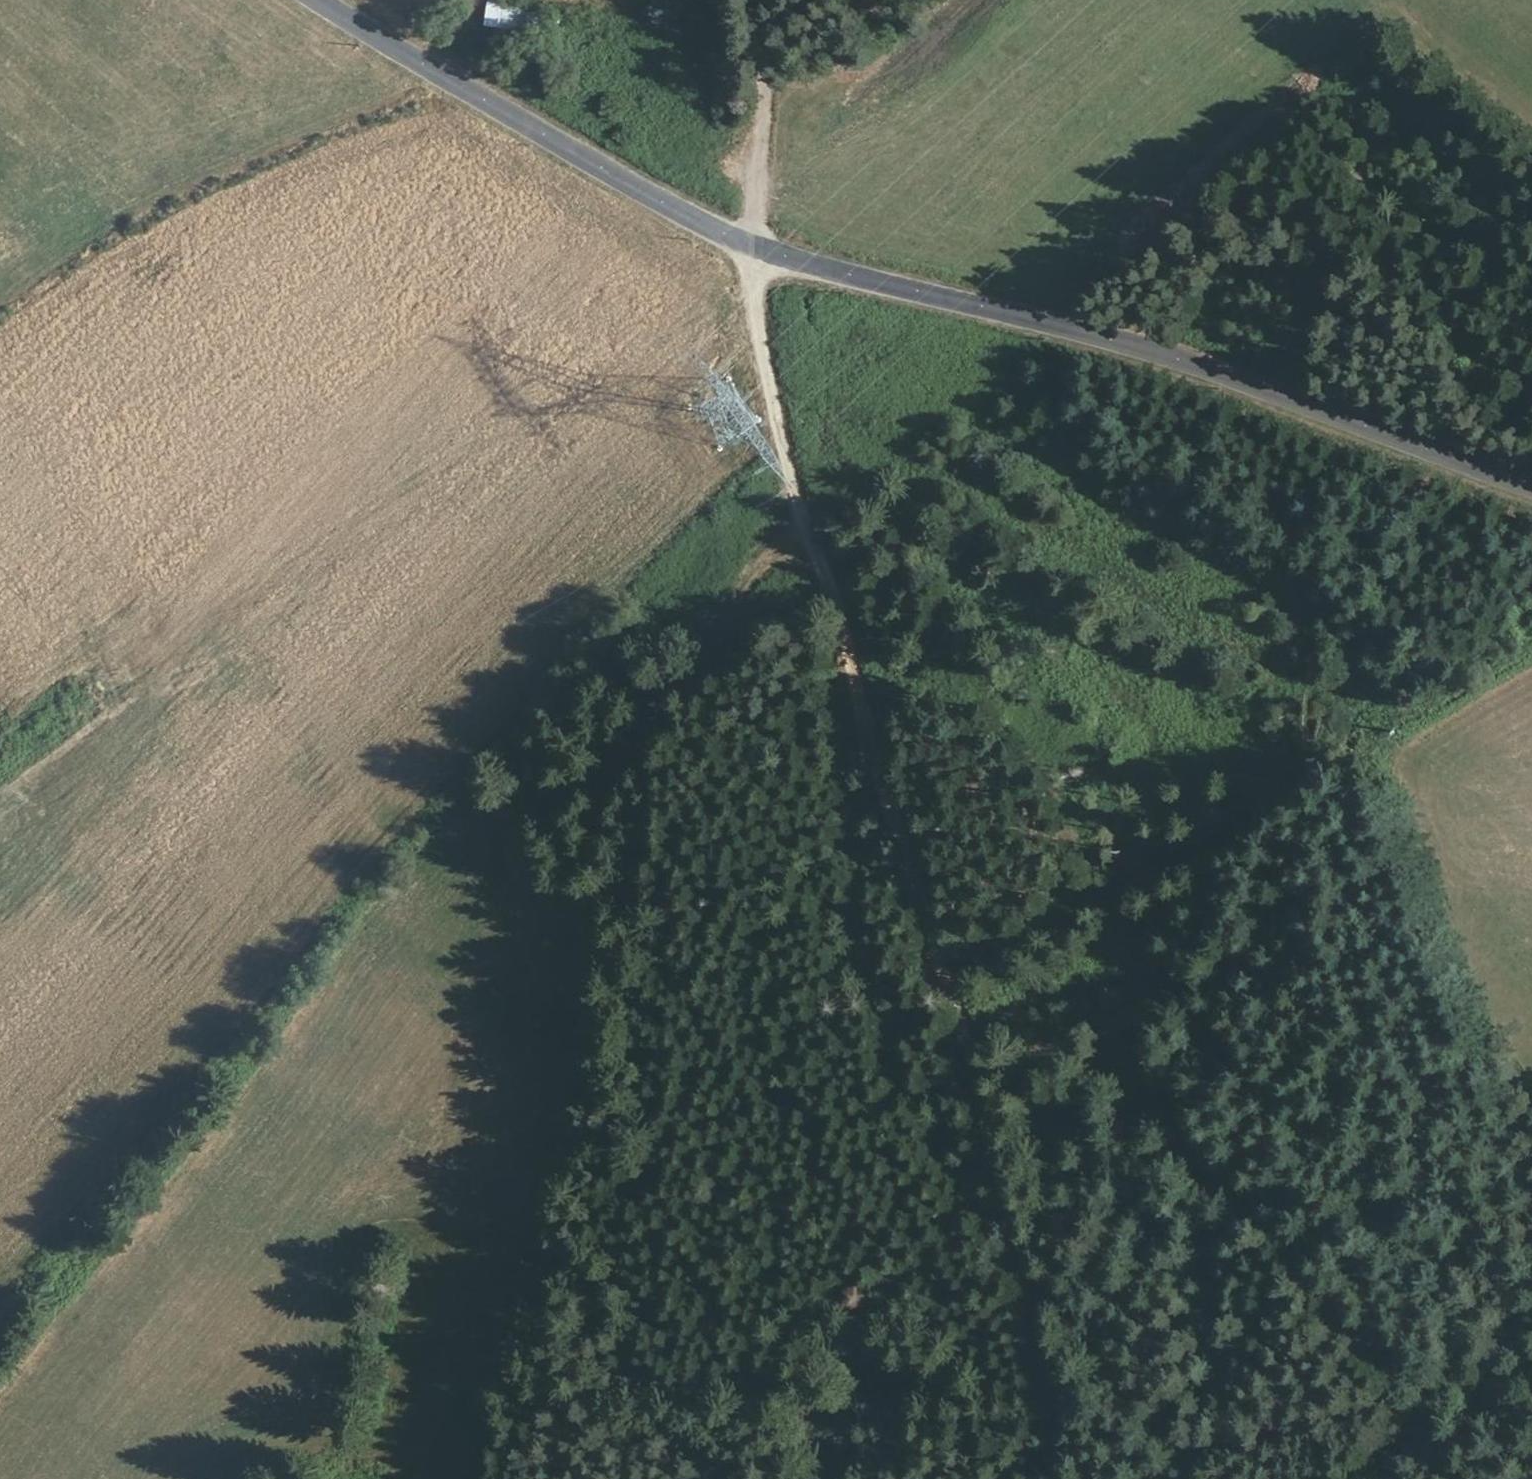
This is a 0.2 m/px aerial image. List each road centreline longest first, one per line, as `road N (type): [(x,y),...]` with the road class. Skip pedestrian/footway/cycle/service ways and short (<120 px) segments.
road 1 (tertiary): [(323,0),(749,247),(1182,355),(1531,479)]
road 2 (track): [(767,252),(768,0)]

